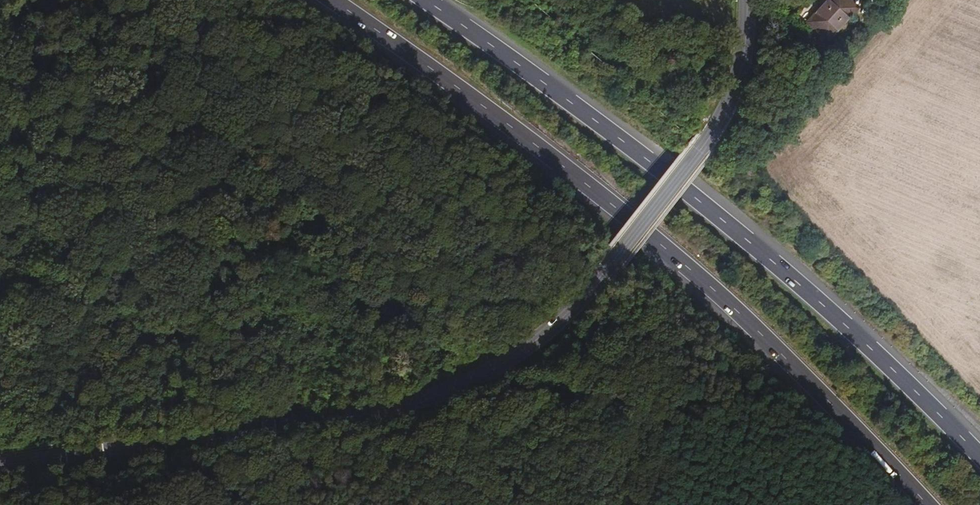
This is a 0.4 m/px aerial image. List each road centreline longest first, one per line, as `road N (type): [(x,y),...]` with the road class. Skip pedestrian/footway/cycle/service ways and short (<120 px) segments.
road 1 (secondary): [(0,465),(428,400),(495,372),(553,328),(609,266),(726,113),(747,0)]
road 2 (trunk): [(329,0),(643,234),(730,308),(924,504)]
road 3 (trunk): [(979,460),(815,301),(697,201),(423,0)]

